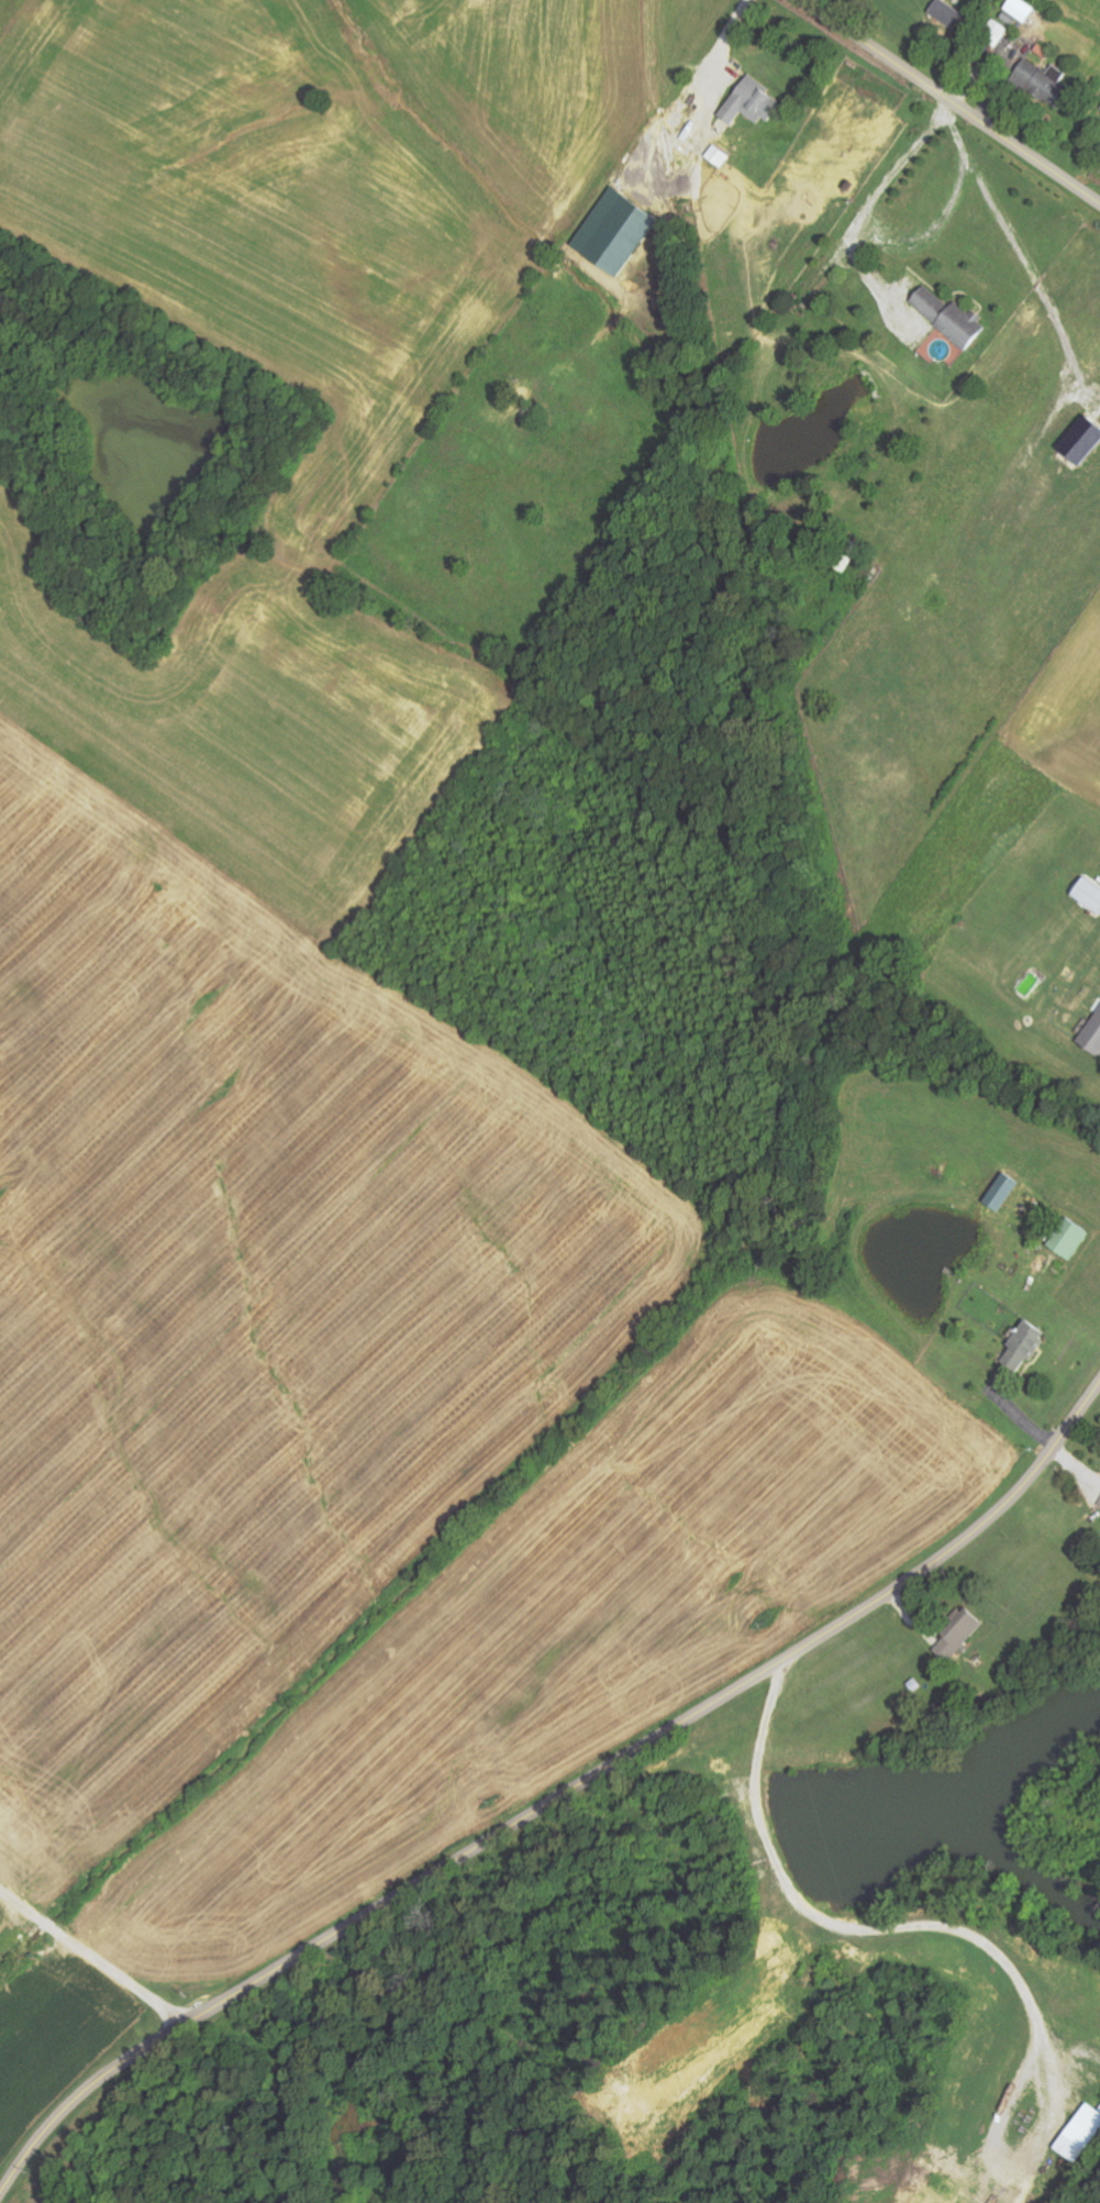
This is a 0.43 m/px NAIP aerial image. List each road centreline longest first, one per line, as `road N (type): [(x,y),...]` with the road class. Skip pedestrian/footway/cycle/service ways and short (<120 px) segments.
road 1 (tertiary): [(0,2194),(65,2113),(124,2063),(945,1556),(1022,1487),(1099,1383)]
road 2 (tertiary): [(1099,204),(802,0)]

